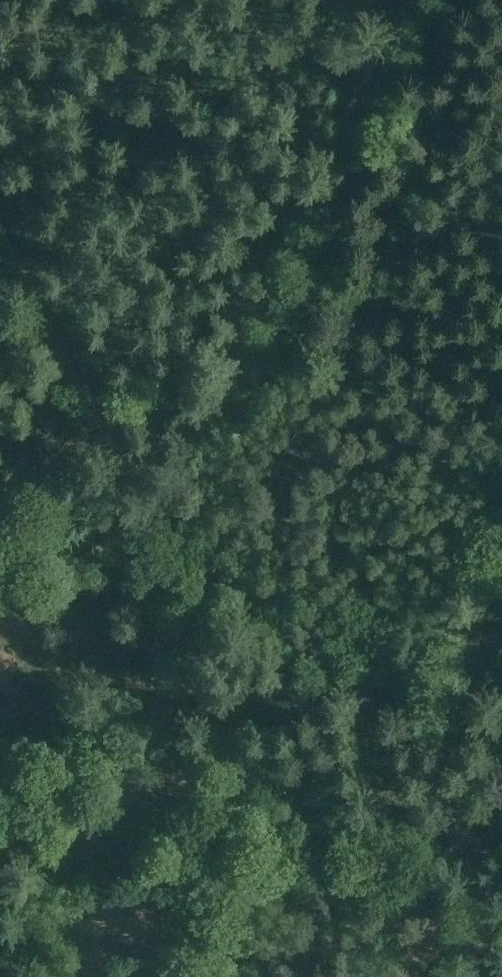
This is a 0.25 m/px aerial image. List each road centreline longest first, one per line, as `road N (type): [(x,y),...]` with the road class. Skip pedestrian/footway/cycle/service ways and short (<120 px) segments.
road 1 (track): [(144,482),(397,0)]
road 2 (track): [(501,726),(362,673),(270,625),(144,482)]
road 3 (track): [(0,220),(144,482)]
road 4 (track): [(0,576),(144,482)]

